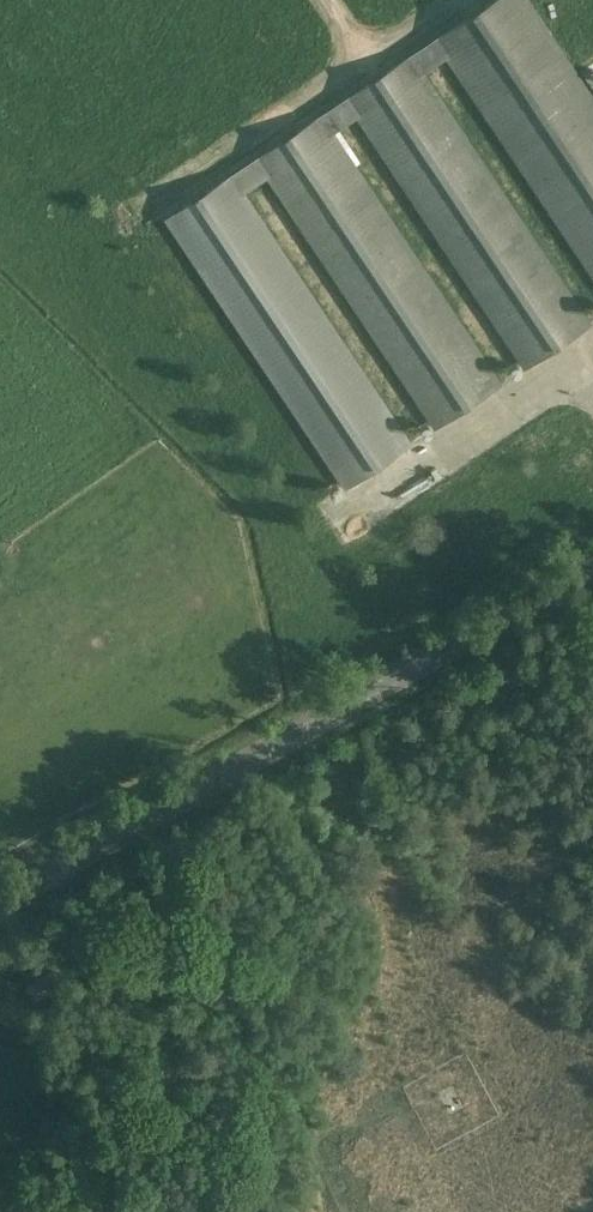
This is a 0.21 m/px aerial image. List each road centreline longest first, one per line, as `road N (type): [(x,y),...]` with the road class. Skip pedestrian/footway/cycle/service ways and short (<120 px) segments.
road 1 (tertiary): [(592,565),(0,897)]
road 2 (track): [(44,948),(84,1004),(239,1026),(255,1037),(348,1211)]
road 3 (track): [(319,799),(82,924)]

